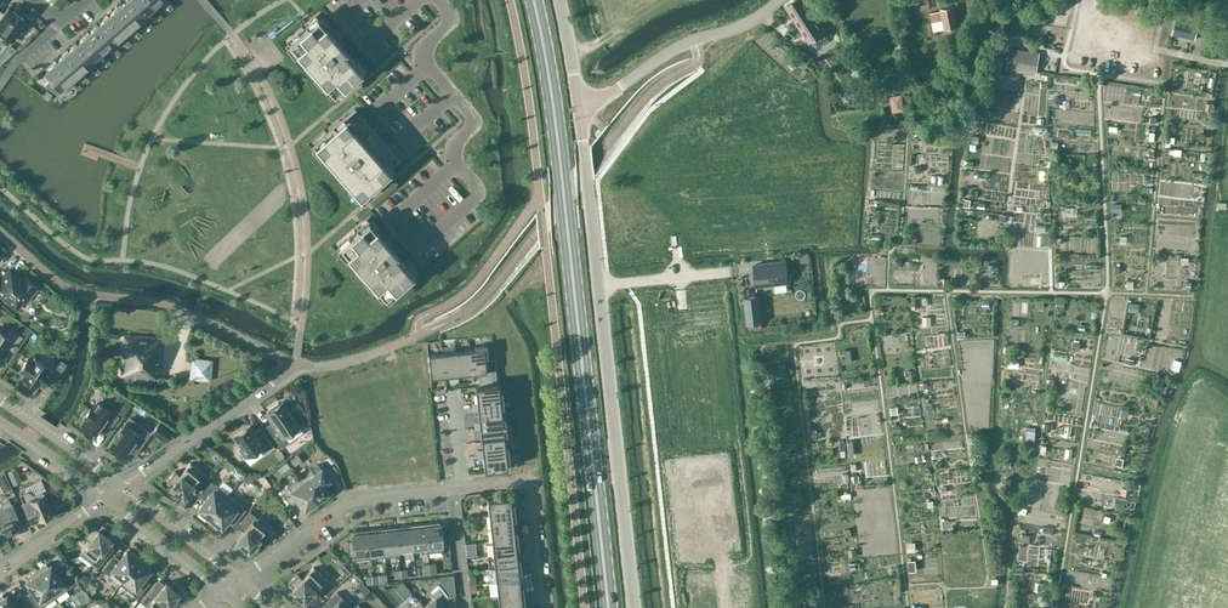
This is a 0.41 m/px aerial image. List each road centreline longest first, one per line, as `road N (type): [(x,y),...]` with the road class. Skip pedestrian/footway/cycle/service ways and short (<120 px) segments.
road 1 (primary): [(609,607),(559,145),(535,0)]
road 2 (residential): [(125,487),(296,364),(169,304),(72,291),(0,232)]
road 3 (unclassified): [(634,607),(578,107)]
road 4 (residential): [(453,490),(353,502),(241,581)]
road 5 (unclassified): [(779,0),(752,20),(675,48),(578,107)]
road 6 (residential): [(437,0),(455,21),(423,57),(475,123),(453,142),(454,164)]
road 7 (residential): [(543,607),(530,482),(466,488)]
road 8 (unclassified): [(125,487),(0,399)]
road 9 (unclassified): [(108,499),(226,592)]
road 10 (unclassified): [(241,581),(125,487)]
road 11 (residential): [(0,575),(108,499)]
road 12 (unclassified): [(0,423),(108,499)]

